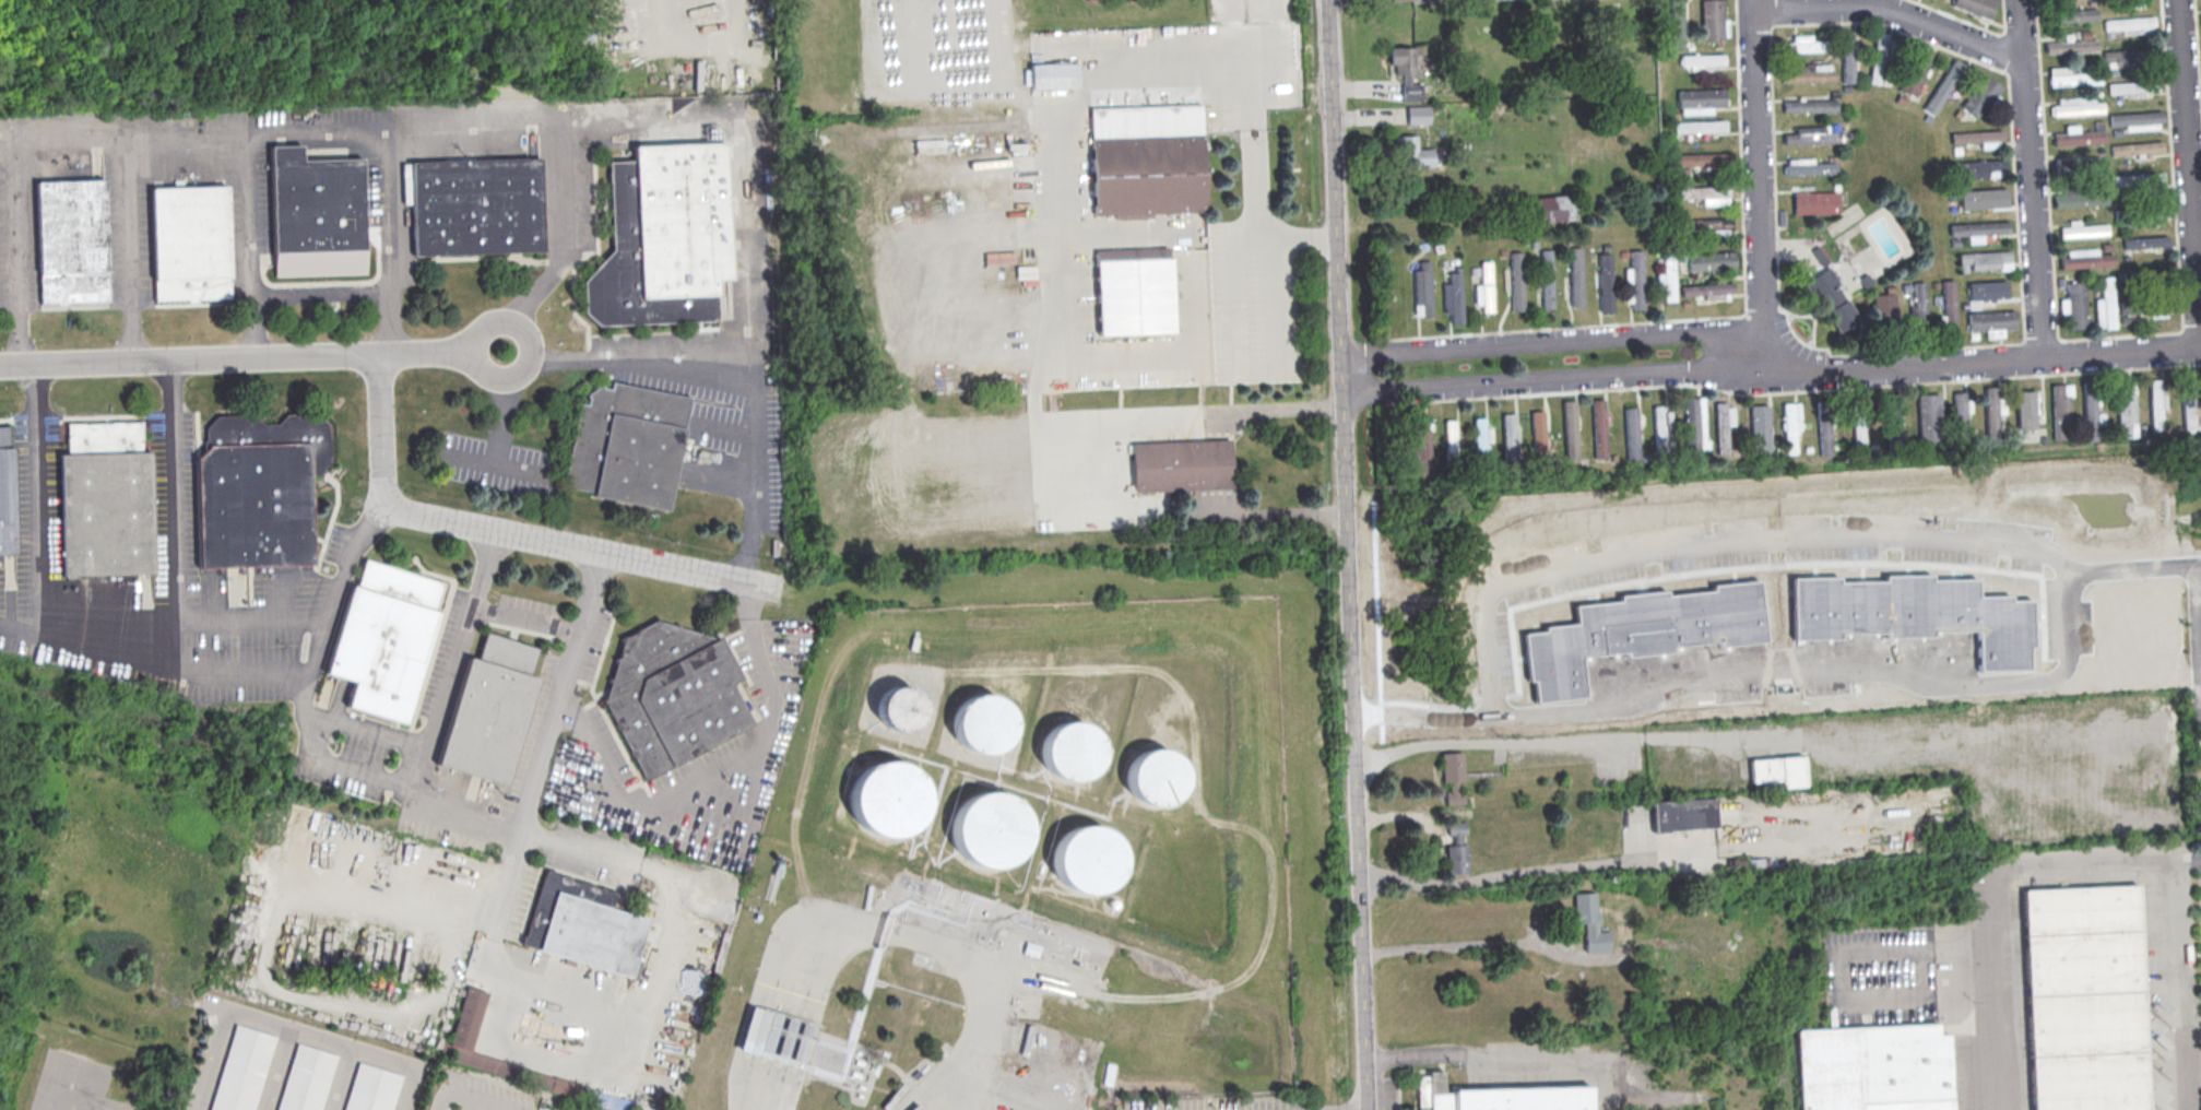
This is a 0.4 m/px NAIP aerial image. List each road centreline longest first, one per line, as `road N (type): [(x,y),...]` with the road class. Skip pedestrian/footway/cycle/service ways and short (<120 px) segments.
road 1 (residential): [(1365,1109),(1327,0)]
road 2 (residential): [(377,354),(381,488),(400,506),(780,589)]
road 3 (residential): [(0,365),(499,352)]
road 4 (residential): [(2200,346),(1824,373),(1739,355)]
road 5 (residential): [(1739,355),(1692,333),(1341,356)]
road 6 (residential): [(1342,397),(1692,374),(1739,355)]
road 7 (residential): [(1767,362),(1751,0)]
road 8 (residential): [(2042,358),(2018,0)]
road 9 (residential): [(2200,346),(2179,0)]
road 10 (residential): [(2022,56),(1866,7),(1752,12)]

